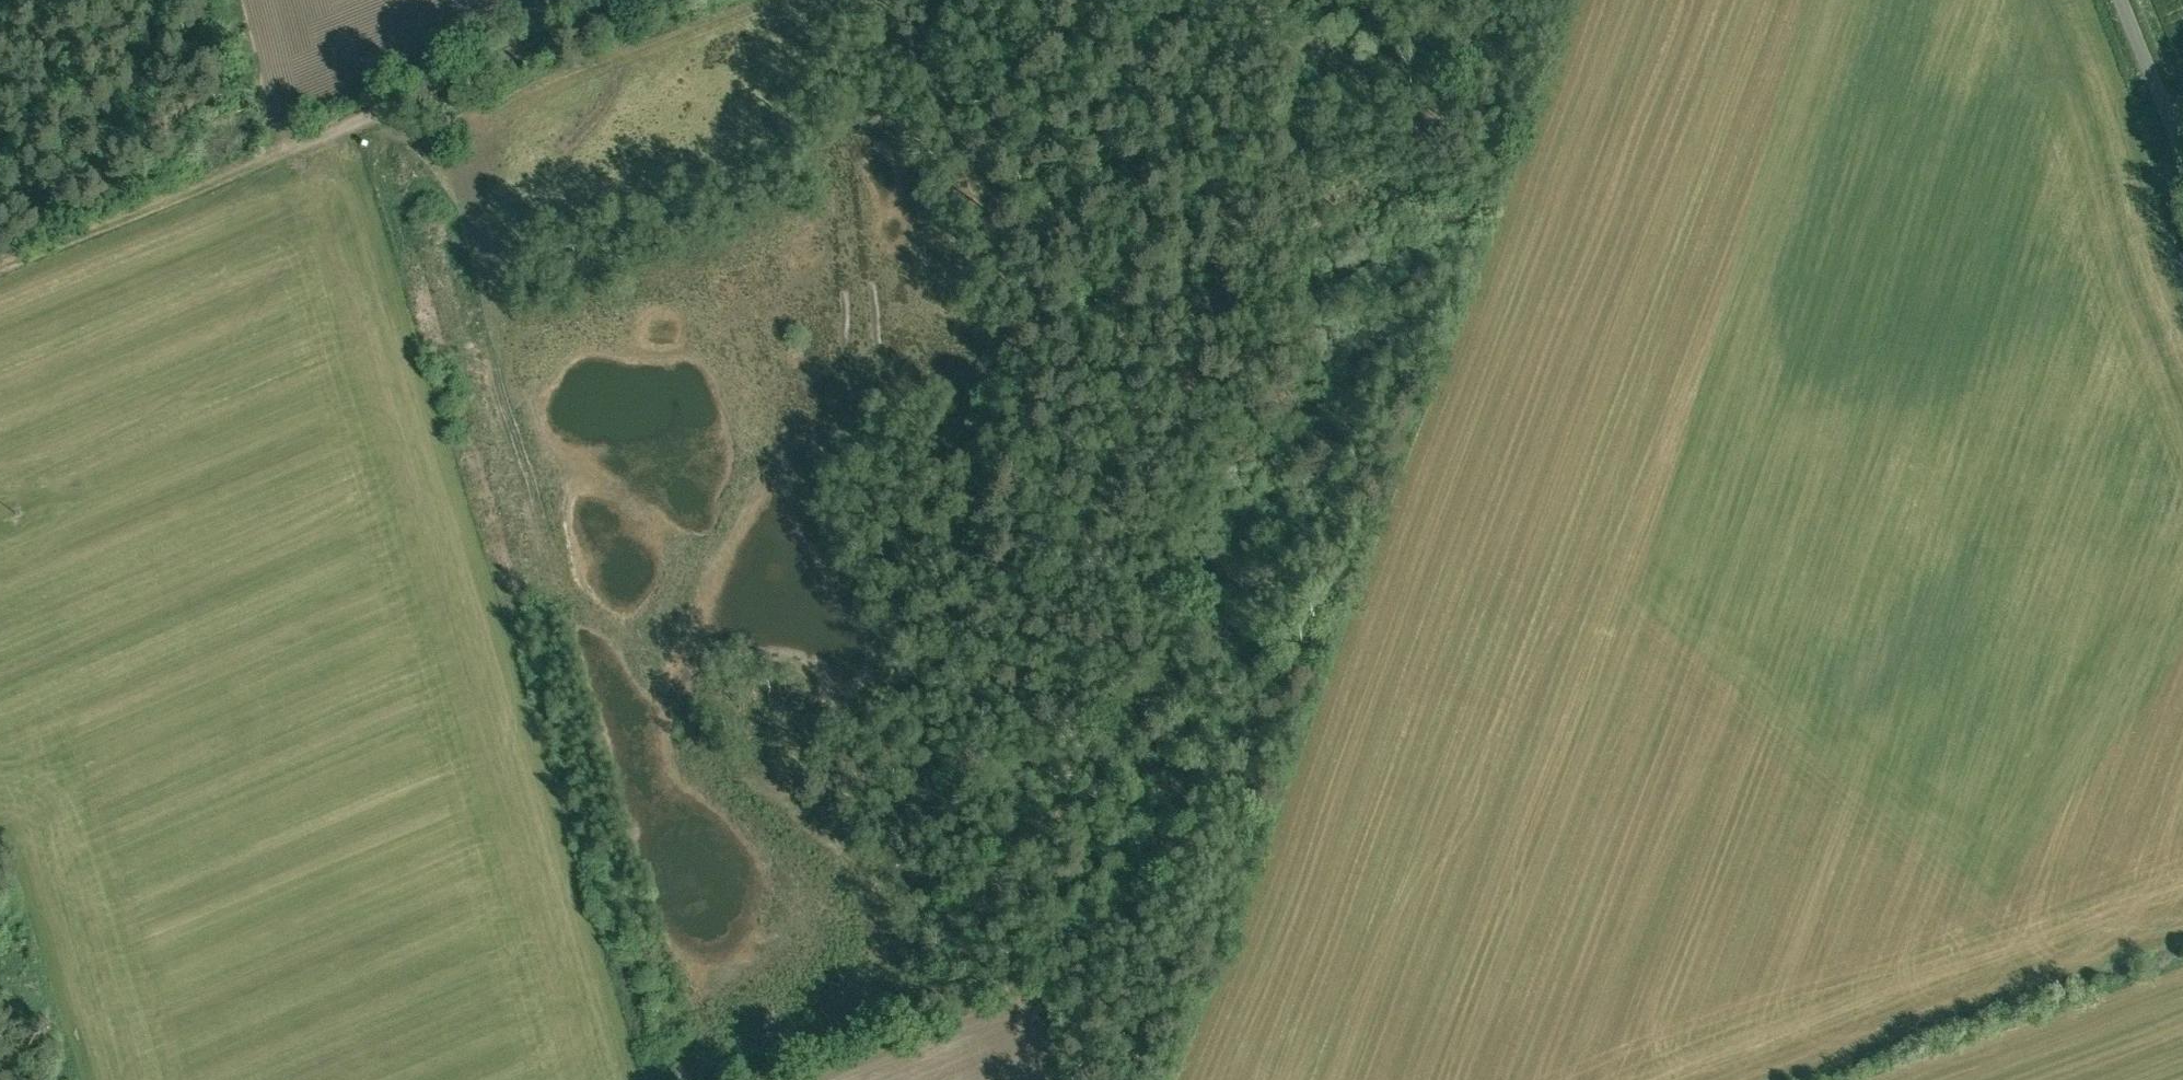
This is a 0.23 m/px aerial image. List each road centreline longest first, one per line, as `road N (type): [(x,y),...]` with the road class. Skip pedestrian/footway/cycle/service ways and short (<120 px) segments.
road 1 (track): [(665,0),(0,272)]
road 2 (unclassified): [(2182,144),(2125,0)]

